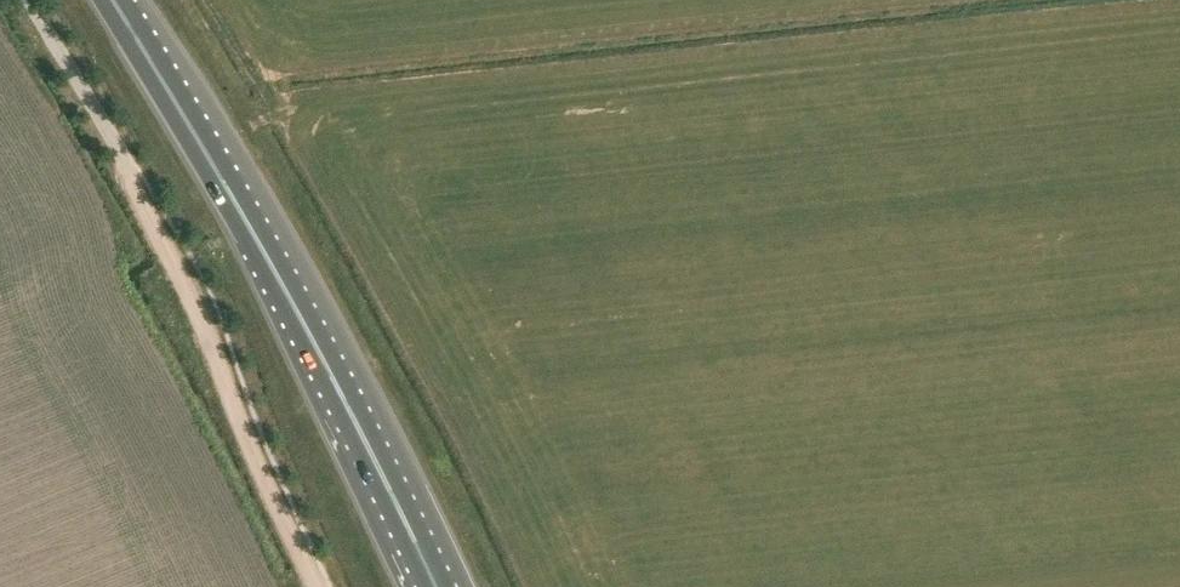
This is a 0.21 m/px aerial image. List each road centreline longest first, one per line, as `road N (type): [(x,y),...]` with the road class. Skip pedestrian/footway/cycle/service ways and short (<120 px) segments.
road 1 (trunk): [(434,586),(326,368),(113,0)]
road 2 (track): [(125,158),(200,312),(240,423),(316,586)]
road 3 (unclassified): [(27,0),(125,158)]

